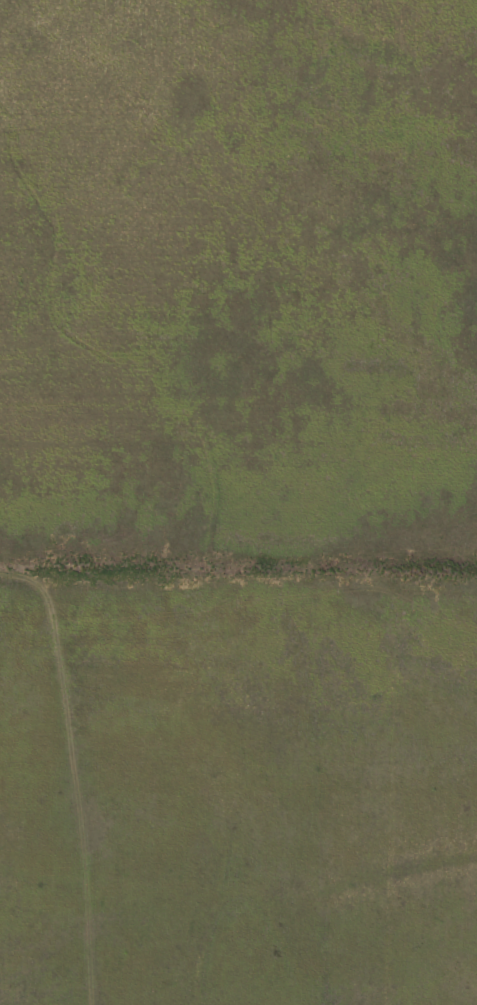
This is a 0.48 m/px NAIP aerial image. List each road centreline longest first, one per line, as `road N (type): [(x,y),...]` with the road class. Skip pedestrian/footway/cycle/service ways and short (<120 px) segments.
road 1 (track): [(86,1004),(74,627),(37,579),(0,579)]

